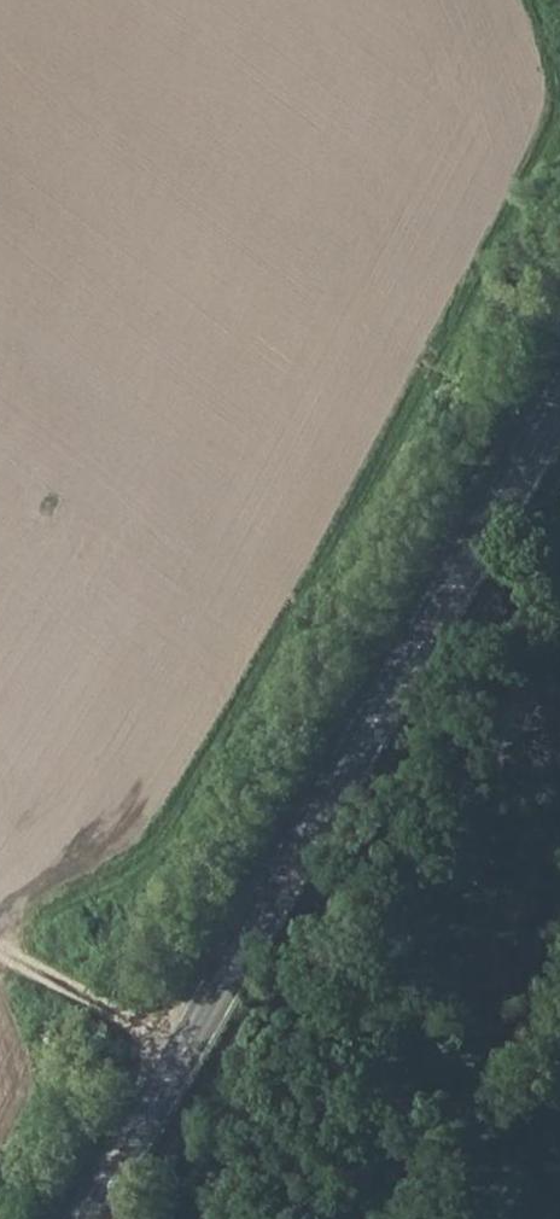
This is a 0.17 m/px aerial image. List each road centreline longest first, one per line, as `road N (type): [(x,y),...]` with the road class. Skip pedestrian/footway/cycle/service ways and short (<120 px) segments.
road 1 (secondary): [(88,1218),(559,416)]

